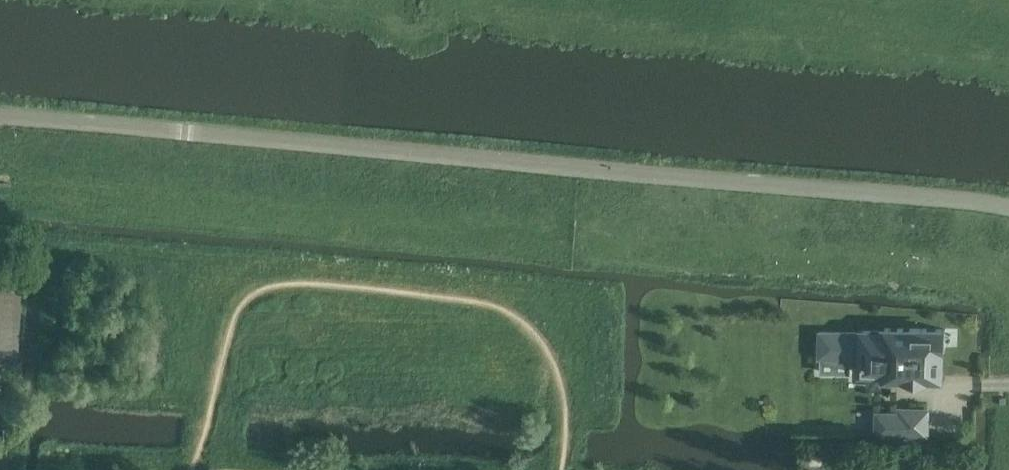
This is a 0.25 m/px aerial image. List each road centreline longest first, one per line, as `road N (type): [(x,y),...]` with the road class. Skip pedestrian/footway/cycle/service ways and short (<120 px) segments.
road 1 (unclassified): [(1008,209),(0,118)]

